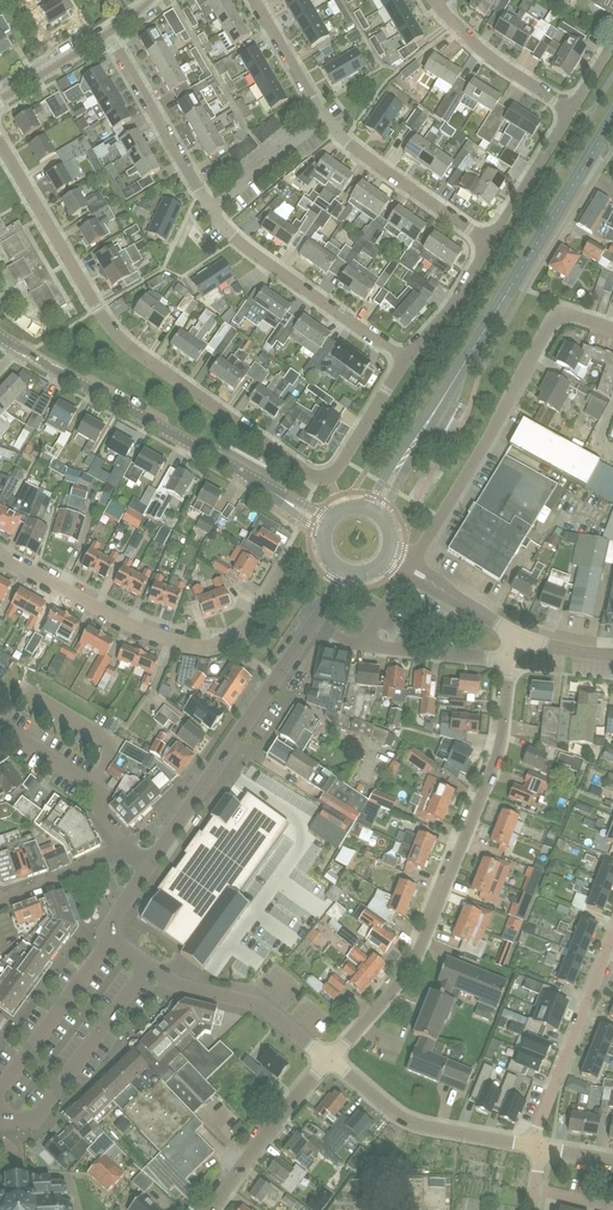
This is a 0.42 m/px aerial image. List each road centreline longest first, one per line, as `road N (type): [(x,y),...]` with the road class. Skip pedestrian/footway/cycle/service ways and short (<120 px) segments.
road 1 (residential): [(328,476),(308,475),(120,340),(0,144)]
road 2 (tertiary): [(373,511),(612,121)]
road 3 (residential): [(330,1060),(419,950),(499,749),(509,661)]
road 4 (residential): [(0,555),(139,630),(201,647),(251,624),(292,552)]
road 5 (tertiary): [(328,526),(18,349)]
road 6 (residential): [(408,569),(548,325),(565,315),(612,330)]
road 7 (residential): [(330,1060),(262,1007),(176,985),(107,938),(147,870)]
road 8 (residential): [(147,870),(315,622)]
road 9 (residential): [(406,360),(242,244),(211,210)]
road 10 (residential): [(537,1147),(409,1122),(330,1060)]
road 11 (residential): [(537,1147),(612,936)]
road 12 (residential): [(490,244),(365,157),(324,119)]
road 13 (residential): [(211,210),(108,34)]
road 14 (residential): [(212,1209),(330,1060)]
road 15 (residential): [(571,112),(484,54),(435,0)]
road 16 (residential): [(490,244),(571,112)]
road 17 (residential): [(509,661),(360,647)]
road 18 (residential): [(324,119),(211,210)]
road 19 (residential): [(406,360),(456,305),(490,244)]
road 20 (residential): [(132,859),(102,861),(0,902)]
road 21 (residential): [(328,476),(406,360)]
road 22 (residential): [(324,119),(253,0)]
road 23 (tertiary): [(518,636),(408,569)]
road 24 (residential): [(0,100),(108,34)]

